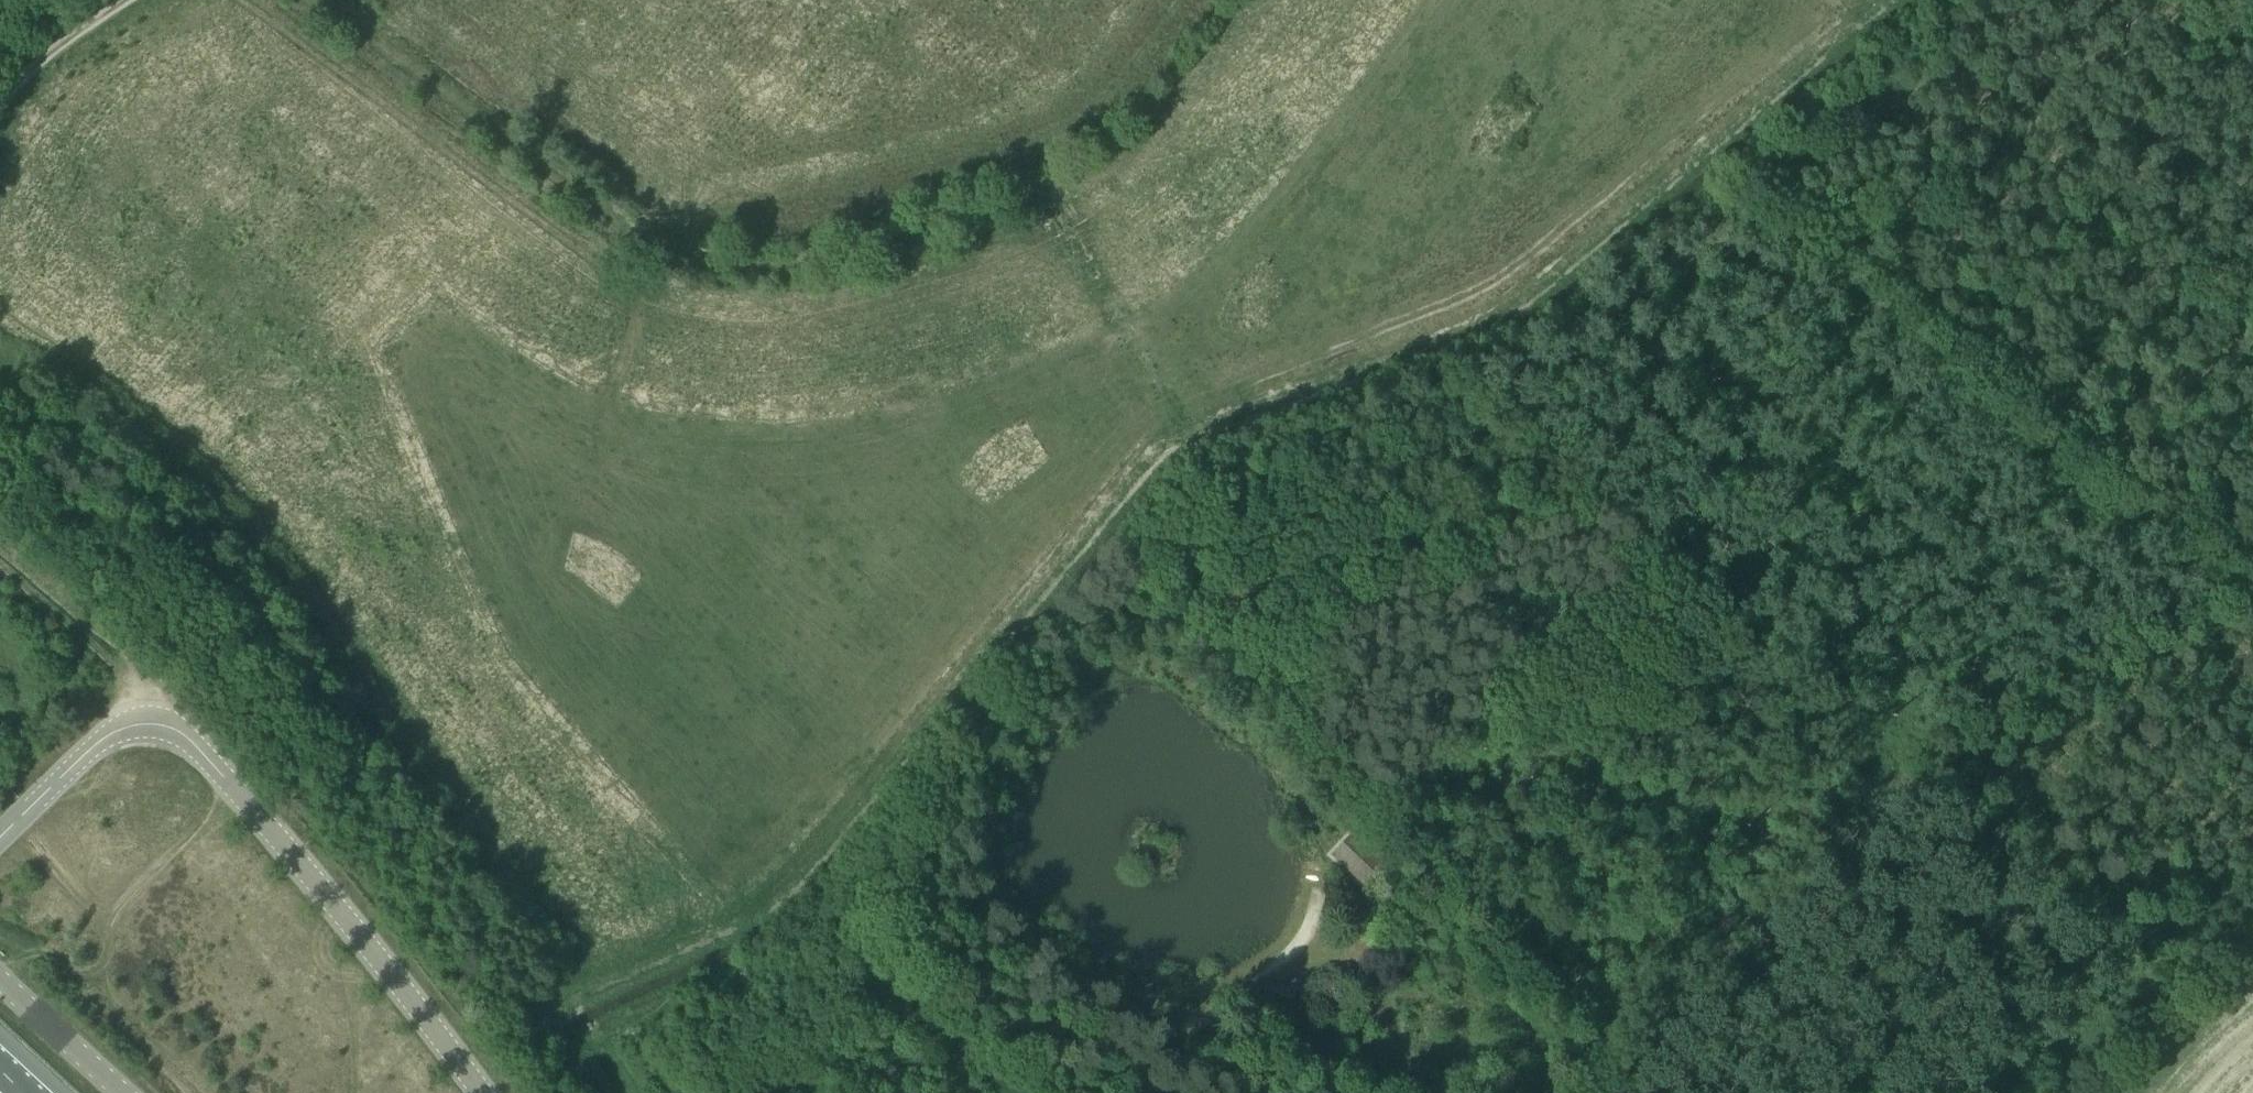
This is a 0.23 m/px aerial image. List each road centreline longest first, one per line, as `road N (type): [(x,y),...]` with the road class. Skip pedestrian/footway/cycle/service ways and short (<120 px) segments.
road 1 (tertiary): [(475,1092),(197,745),(144,725)]
road 2 (tertiary): [(0,836),(99,743),(144,725)]
road 3 (tertiary): [(120,1092),(0,984)]
road 4 (track): [(124,0),(8,92)]

